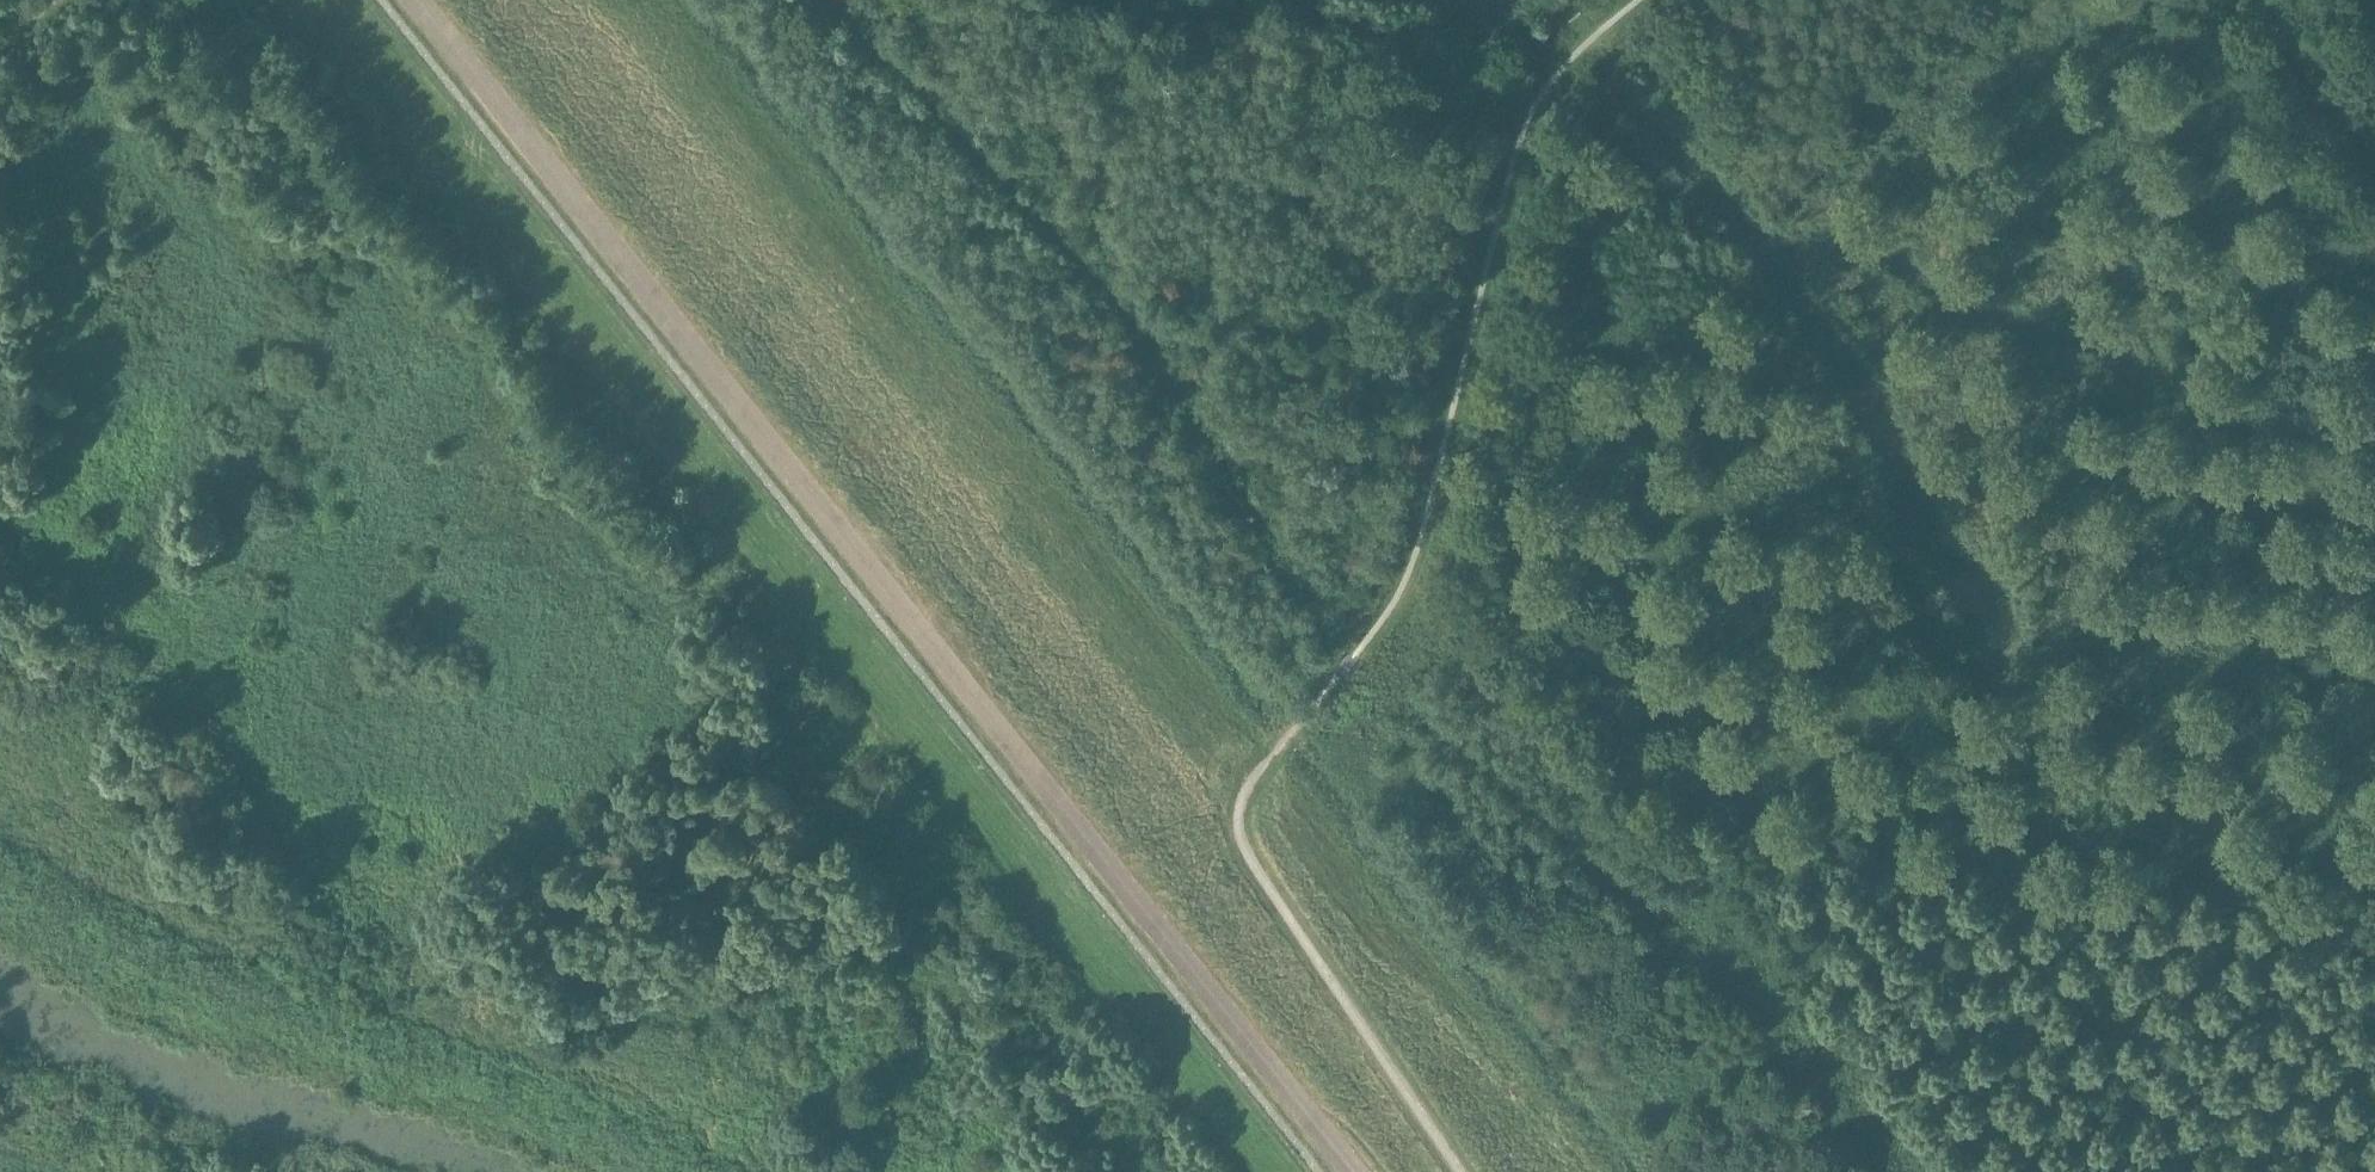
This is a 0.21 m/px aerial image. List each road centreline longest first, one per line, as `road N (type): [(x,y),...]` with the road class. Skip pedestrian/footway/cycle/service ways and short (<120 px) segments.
road 1 (unclassified): [(1357,1171),(421,0)]

